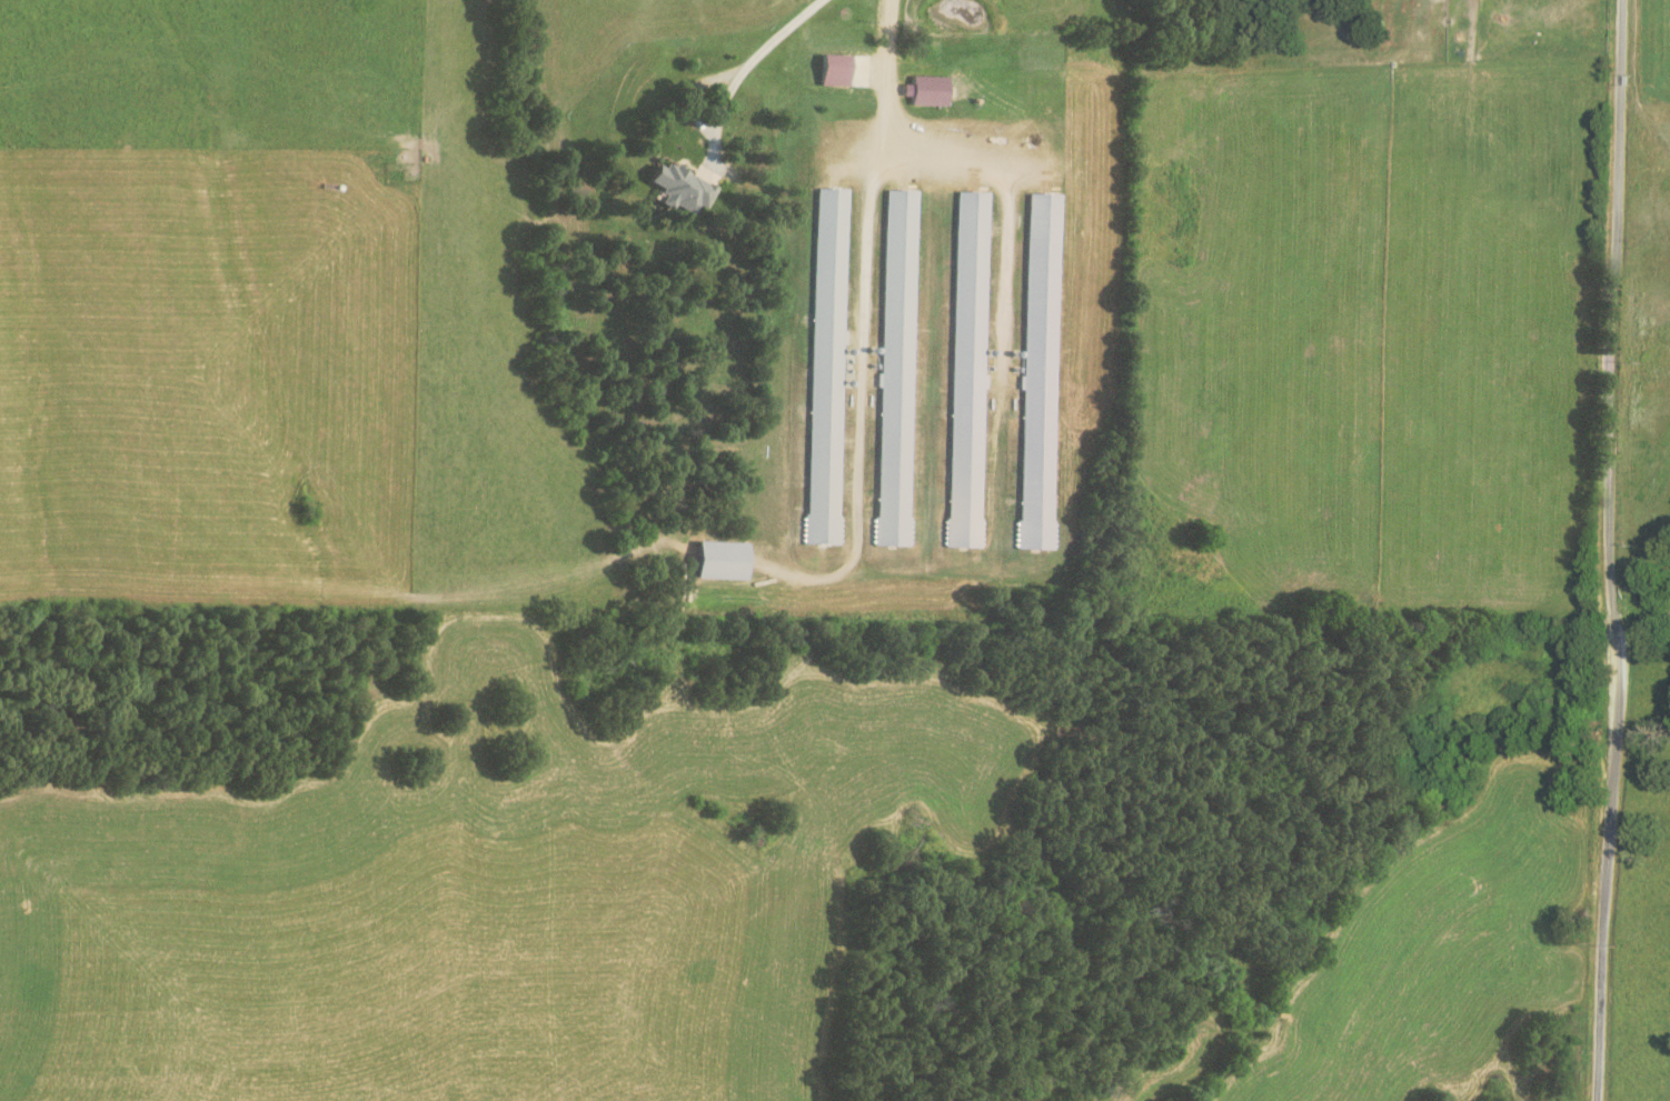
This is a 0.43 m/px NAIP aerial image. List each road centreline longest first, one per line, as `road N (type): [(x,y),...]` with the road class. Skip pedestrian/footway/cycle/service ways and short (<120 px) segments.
road 1 (residential): [(1595,1100),(1616,735),(1607,487),(1620,0)]

